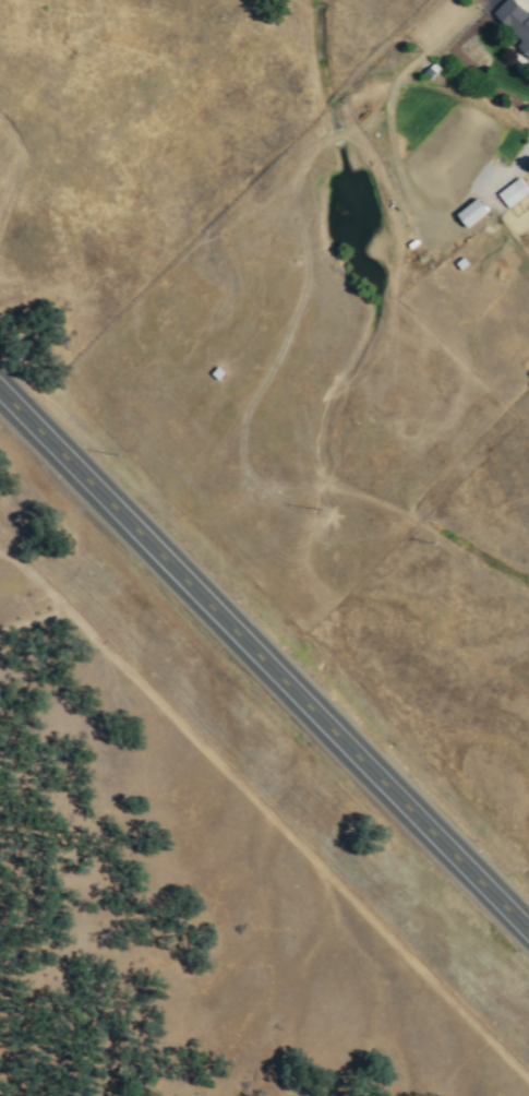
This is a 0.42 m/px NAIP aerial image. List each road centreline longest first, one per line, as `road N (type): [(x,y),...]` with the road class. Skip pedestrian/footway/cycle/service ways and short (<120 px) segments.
road 1 (trunk): [(0,394),(528,935)]

